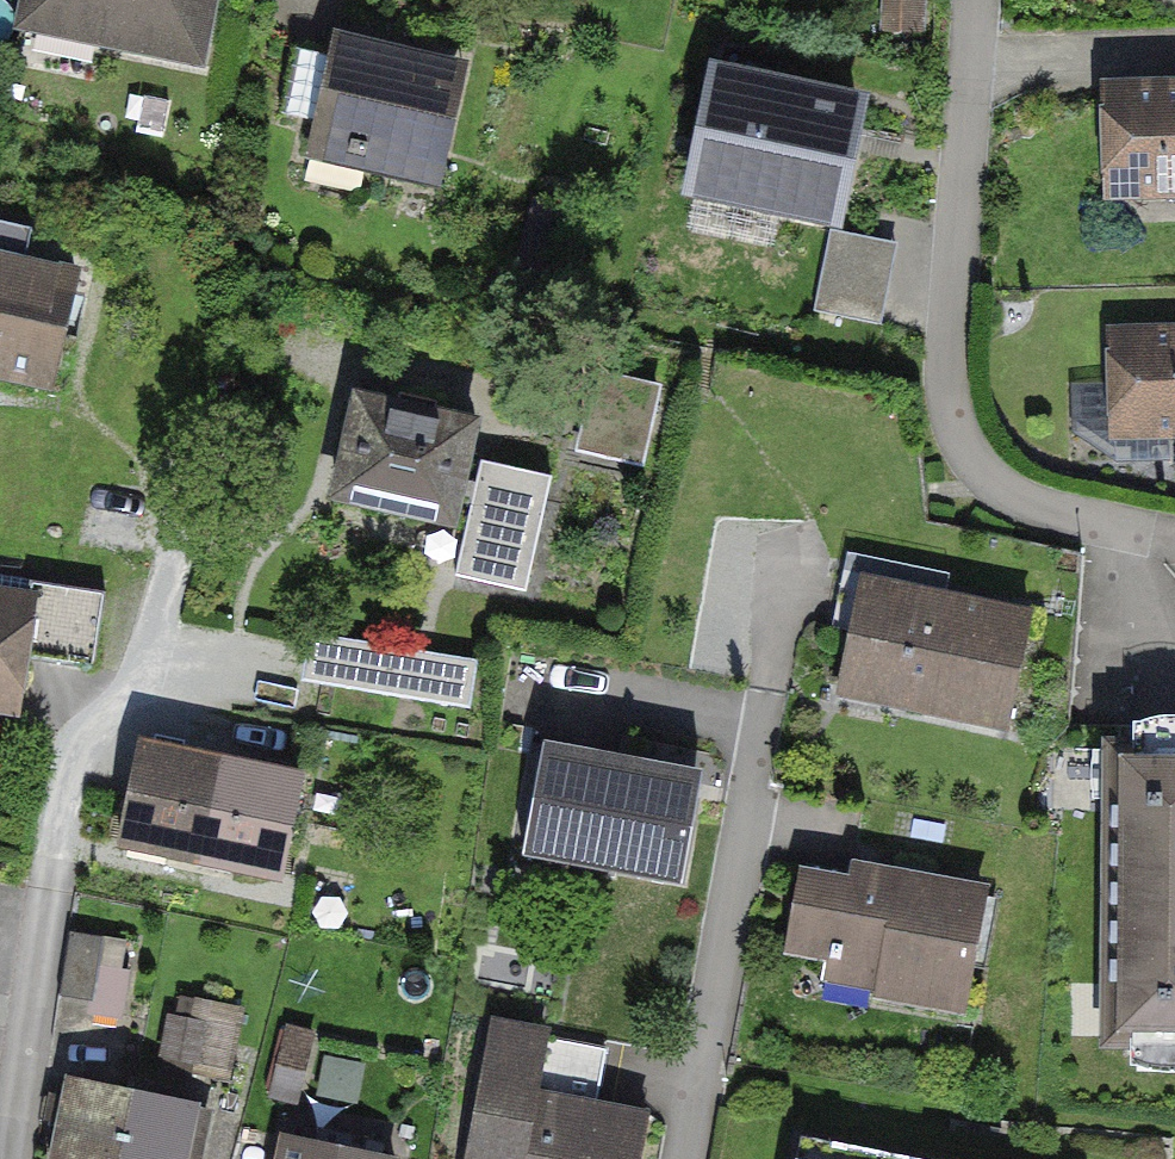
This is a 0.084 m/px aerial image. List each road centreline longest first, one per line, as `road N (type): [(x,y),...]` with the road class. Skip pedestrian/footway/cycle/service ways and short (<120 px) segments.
road 1 (residential): [(976,0),(951,419),(994,484),(1040,510),(1134,542)]

